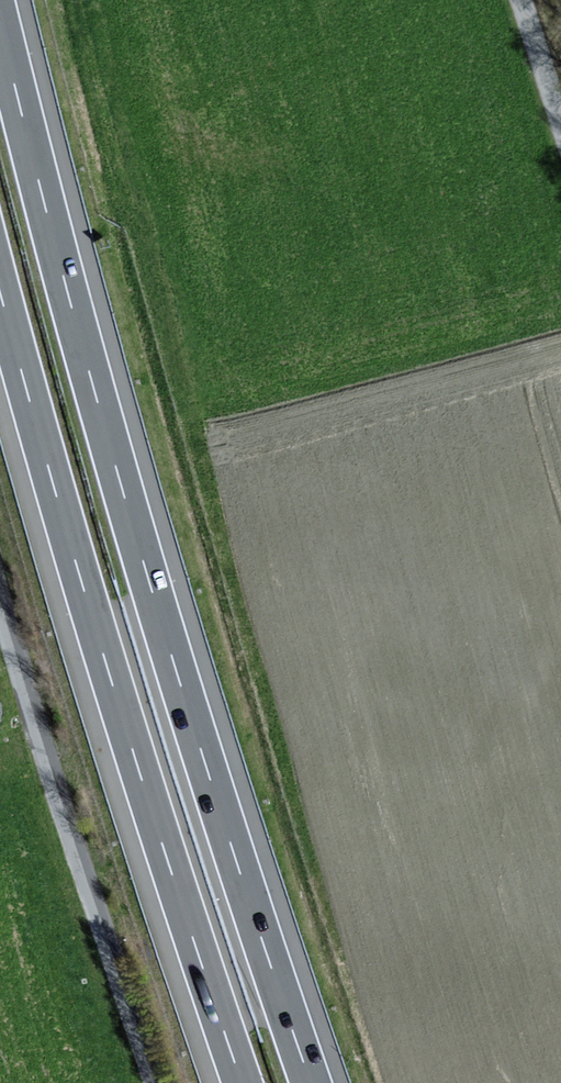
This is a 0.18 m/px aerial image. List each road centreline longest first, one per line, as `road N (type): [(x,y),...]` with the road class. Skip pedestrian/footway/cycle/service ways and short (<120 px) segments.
road 1 (motorway): [(312,1082),(127,503),(0,20)]
road 2 (motorway): [(0,293),(137,767),(242,1082)]
road 3 (unclassified): [(153,1082),(0,603)]

